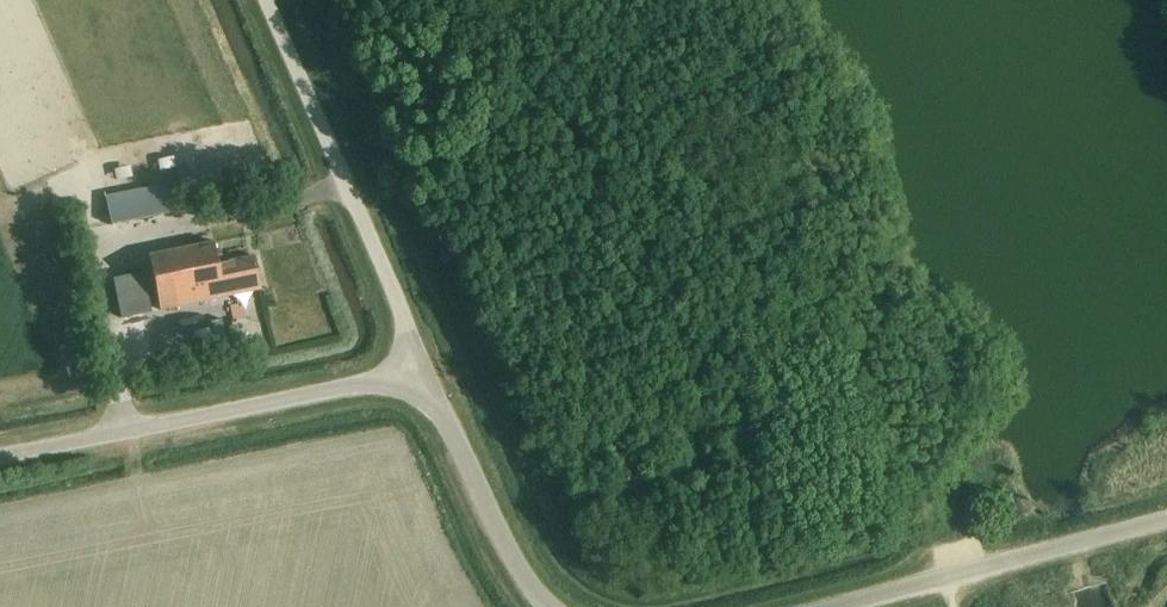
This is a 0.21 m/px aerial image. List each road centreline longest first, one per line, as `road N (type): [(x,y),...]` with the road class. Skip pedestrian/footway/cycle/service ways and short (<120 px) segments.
road 1 (unclassified): [(0,456),(426,371)]
road 2 (unclassified): [(426,371),(265,0)]
road 3 (track): [(951,606),(947,578),(1069,521),(1166,441)]
road 4 (unclassified): [(546,606),(504,542),(426,371)]
road 5 (unclassified): [(947,578),(1166,522)]

